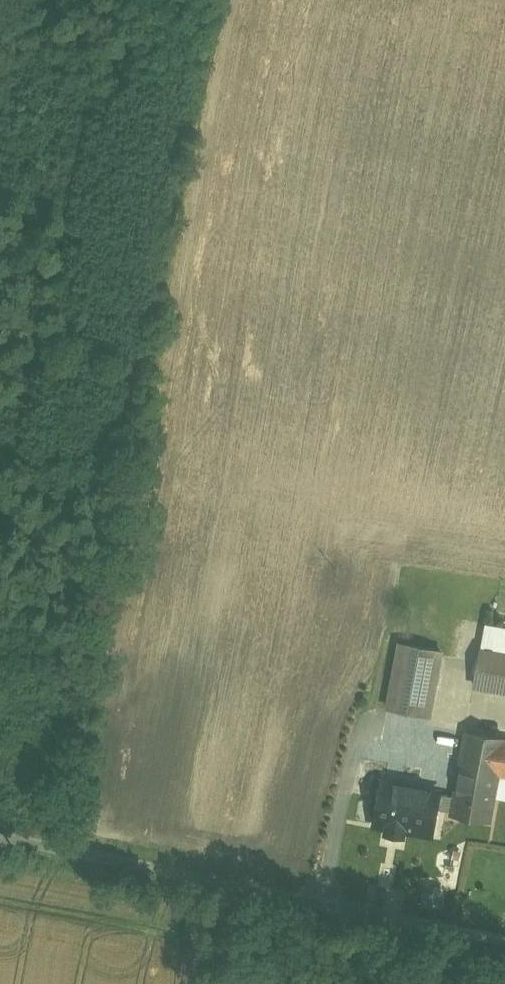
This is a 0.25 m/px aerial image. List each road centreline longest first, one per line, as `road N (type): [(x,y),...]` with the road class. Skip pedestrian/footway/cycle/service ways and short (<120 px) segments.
road 1 (unclassified): [(0,840),(326,909)]

